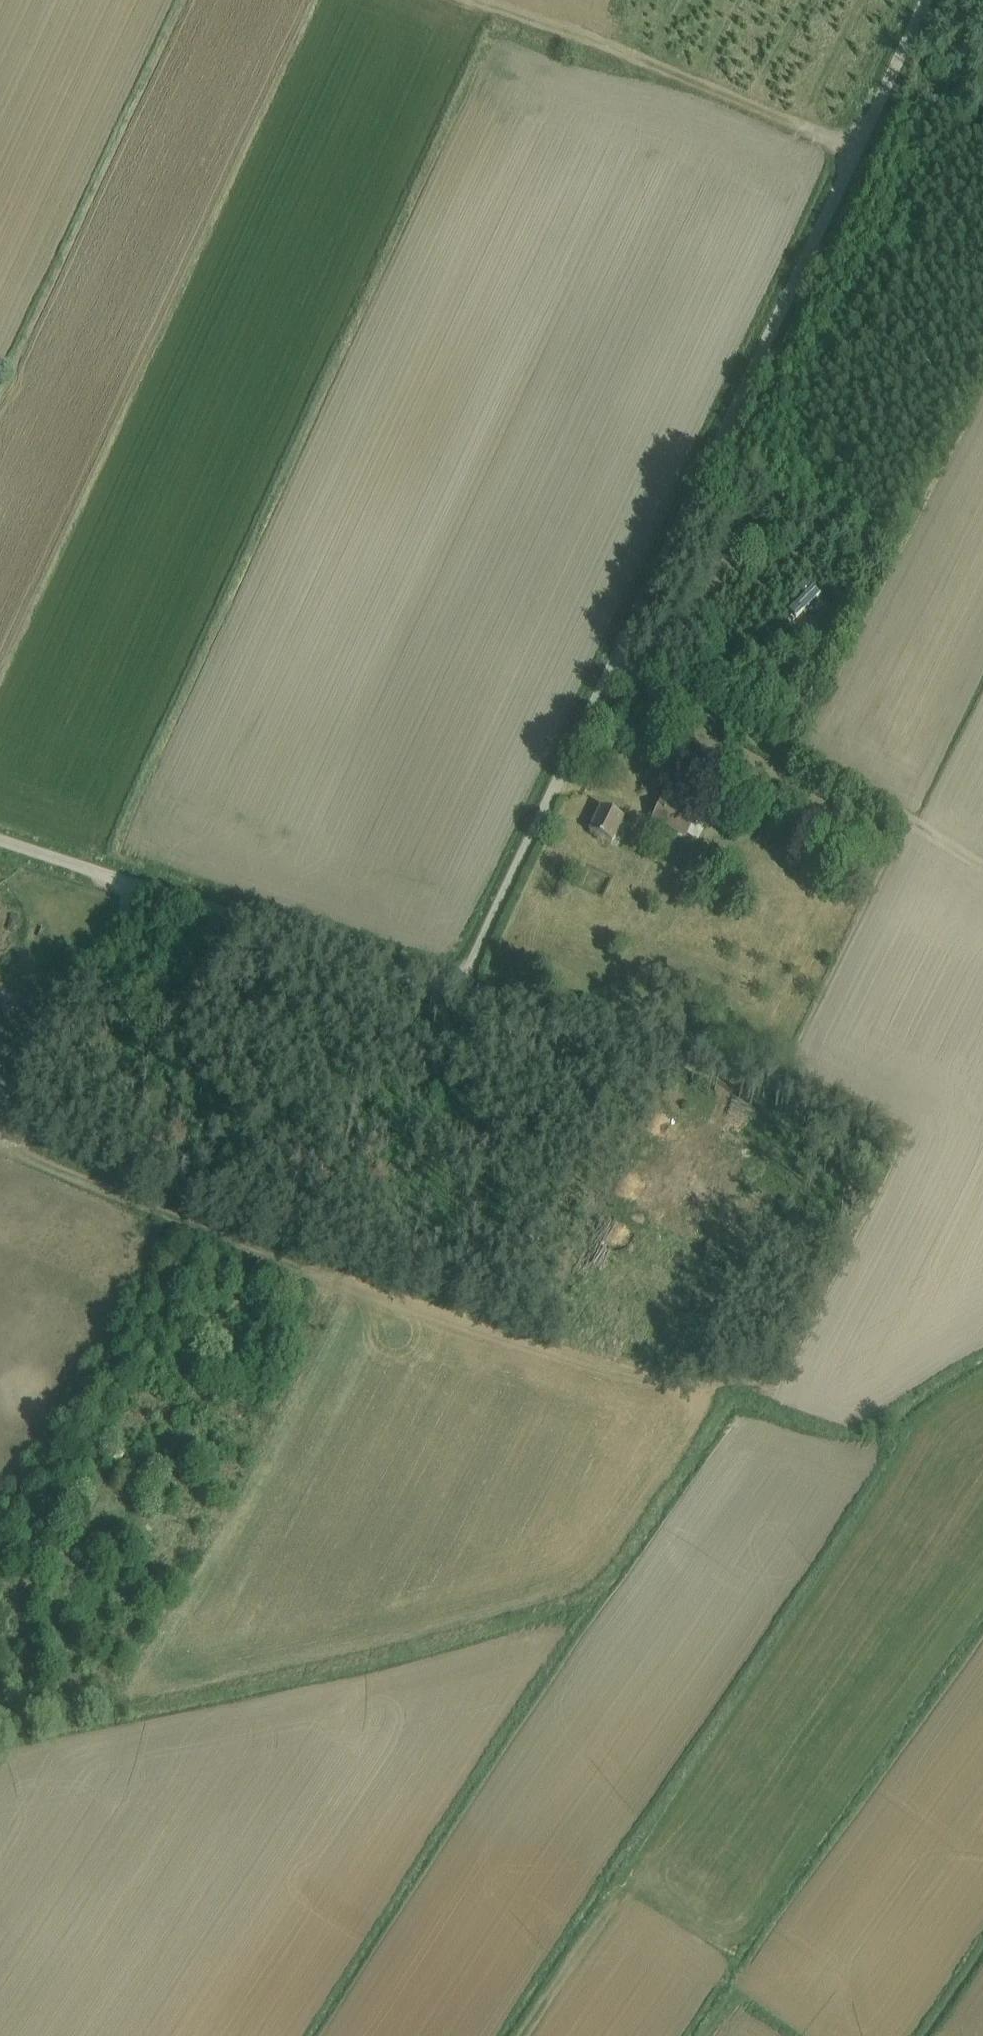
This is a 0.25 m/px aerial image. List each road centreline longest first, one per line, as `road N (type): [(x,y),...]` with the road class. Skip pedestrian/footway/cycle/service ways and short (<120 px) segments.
road 1 (residential): [(457,986),(481,956),(924,0)]
road 2 (unclassified): [(0,844),(415,983),(457,986)]
road 3 (track): [(457,986),(823,1120)]

